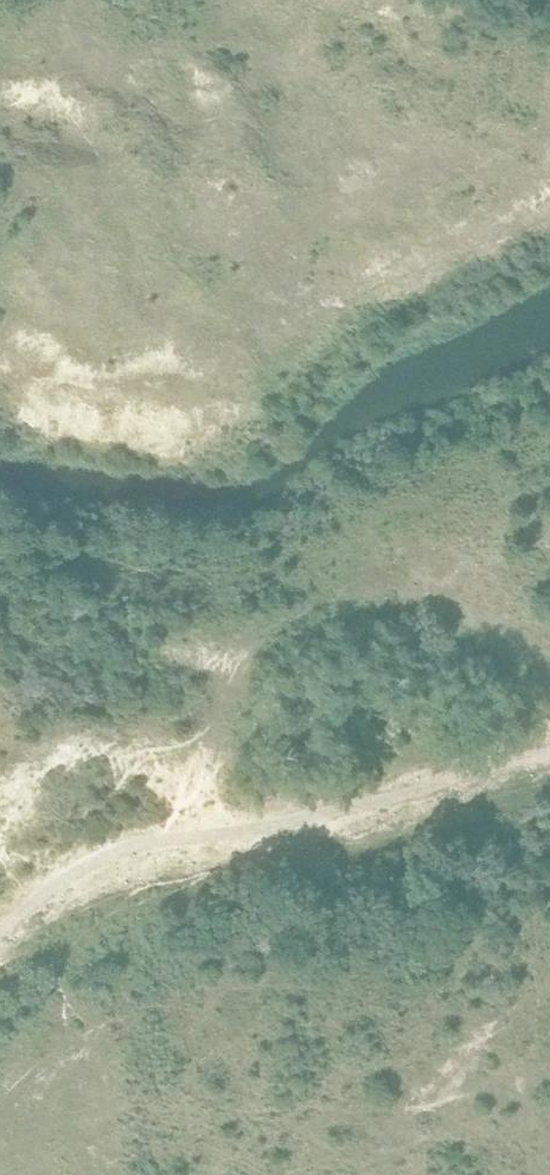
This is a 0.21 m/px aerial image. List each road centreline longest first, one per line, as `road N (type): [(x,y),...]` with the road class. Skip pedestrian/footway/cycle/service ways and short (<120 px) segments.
road 1 (track): [(0,930),(46,891),(138,844),(241,832),(549,755)]

